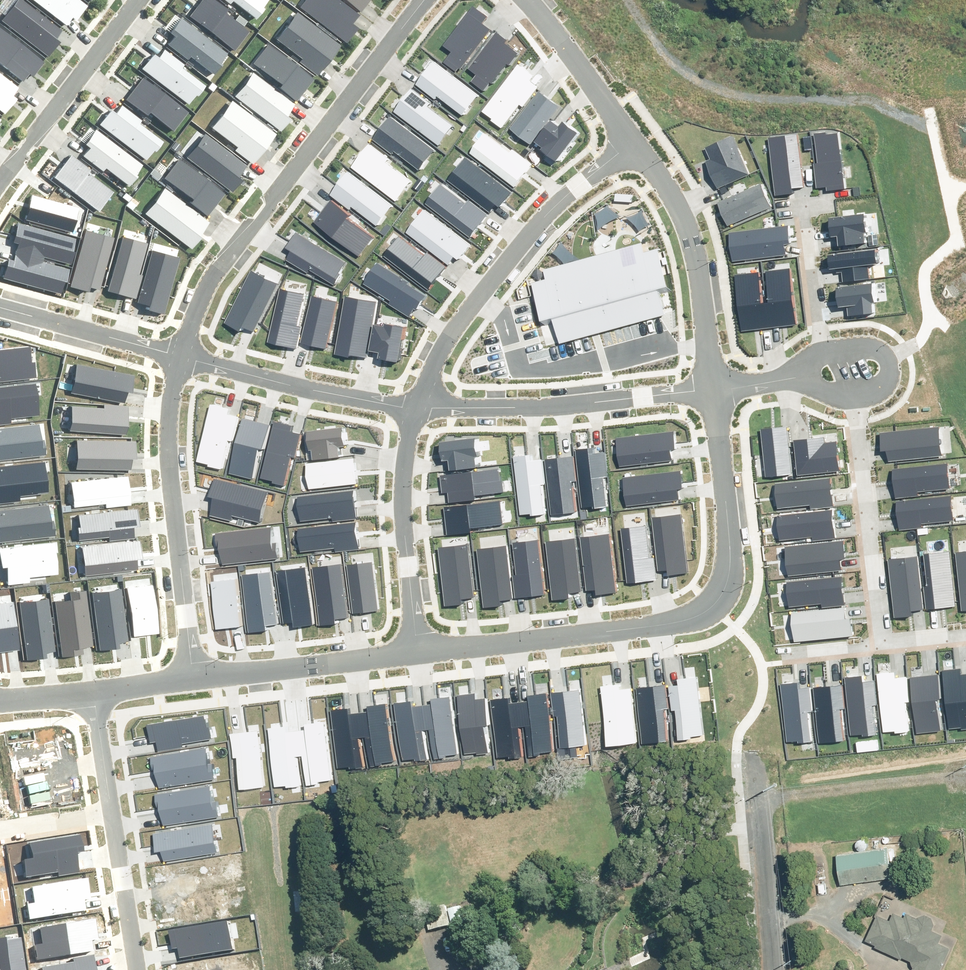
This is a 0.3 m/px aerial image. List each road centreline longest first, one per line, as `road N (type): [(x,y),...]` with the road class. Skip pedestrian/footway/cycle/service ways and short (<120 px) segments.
road 1 (residential): [(421,646),(626,622),(718,601),(732,555),(714,389)]
road 2 (residential): [(426,0),(233,257),(179,354)]
road 3 (residential): [(633,141),(543,223),(451,338),(417,408)]
road 4 (residential): [(179,354),(162,496),(194,678)]
road 5 (residential): [(417,408),(528,407),(714,389)]
road 6 (residential): [(714,389),(689,217),(633,141)]
road 7 (residential): [(852,394),(880,645)]
road 8 (residential): [(179,354),(417,408)]
road 9 (residential): [(417,408),(402,515),(421,646)]
road 10 (residential): [(138,0),(0,187)]
road 11 (residential): [(194,678),(421,646)]
road 12 (track): [(965,772),(739,795)]
road 13 (unclassified): [(753,749),(776,969)]
road 14 (residential): [(0,305),(179,354)]
road 15 (residential): [(633,141),(526,0)]
road 16 (residential): [(109,806),(134,969)]
road 17 (residential): [(826,354),(813,209)]
road 18 (residential): [(826,354),(877,349),(885,356),(881,385),(852,394)]

